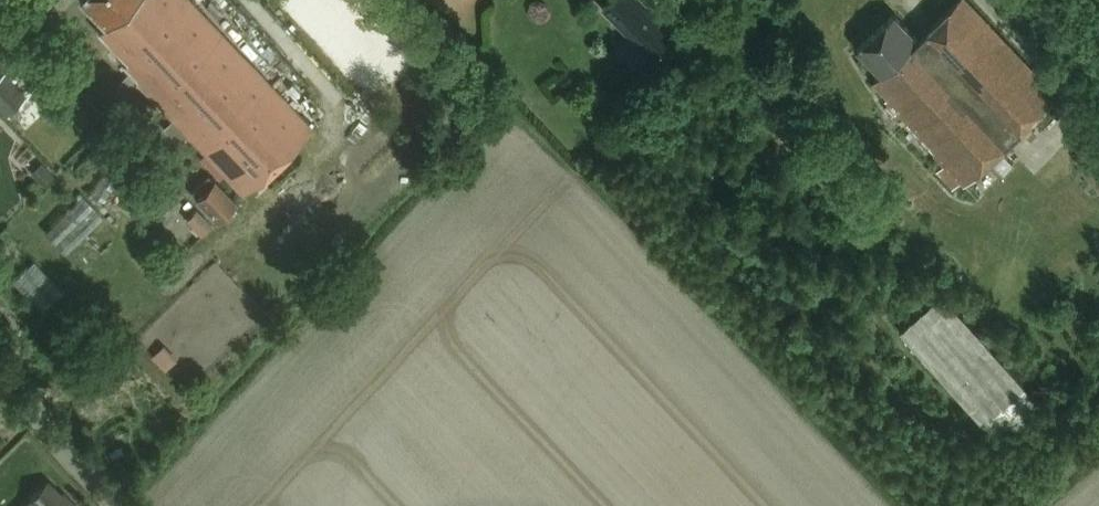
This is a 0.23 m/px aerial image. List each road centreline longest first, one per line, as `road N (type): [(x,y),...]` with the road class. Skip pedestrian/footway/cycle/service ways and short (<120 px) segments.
road 1 (unclassified): [(120,505),(0,379)]

